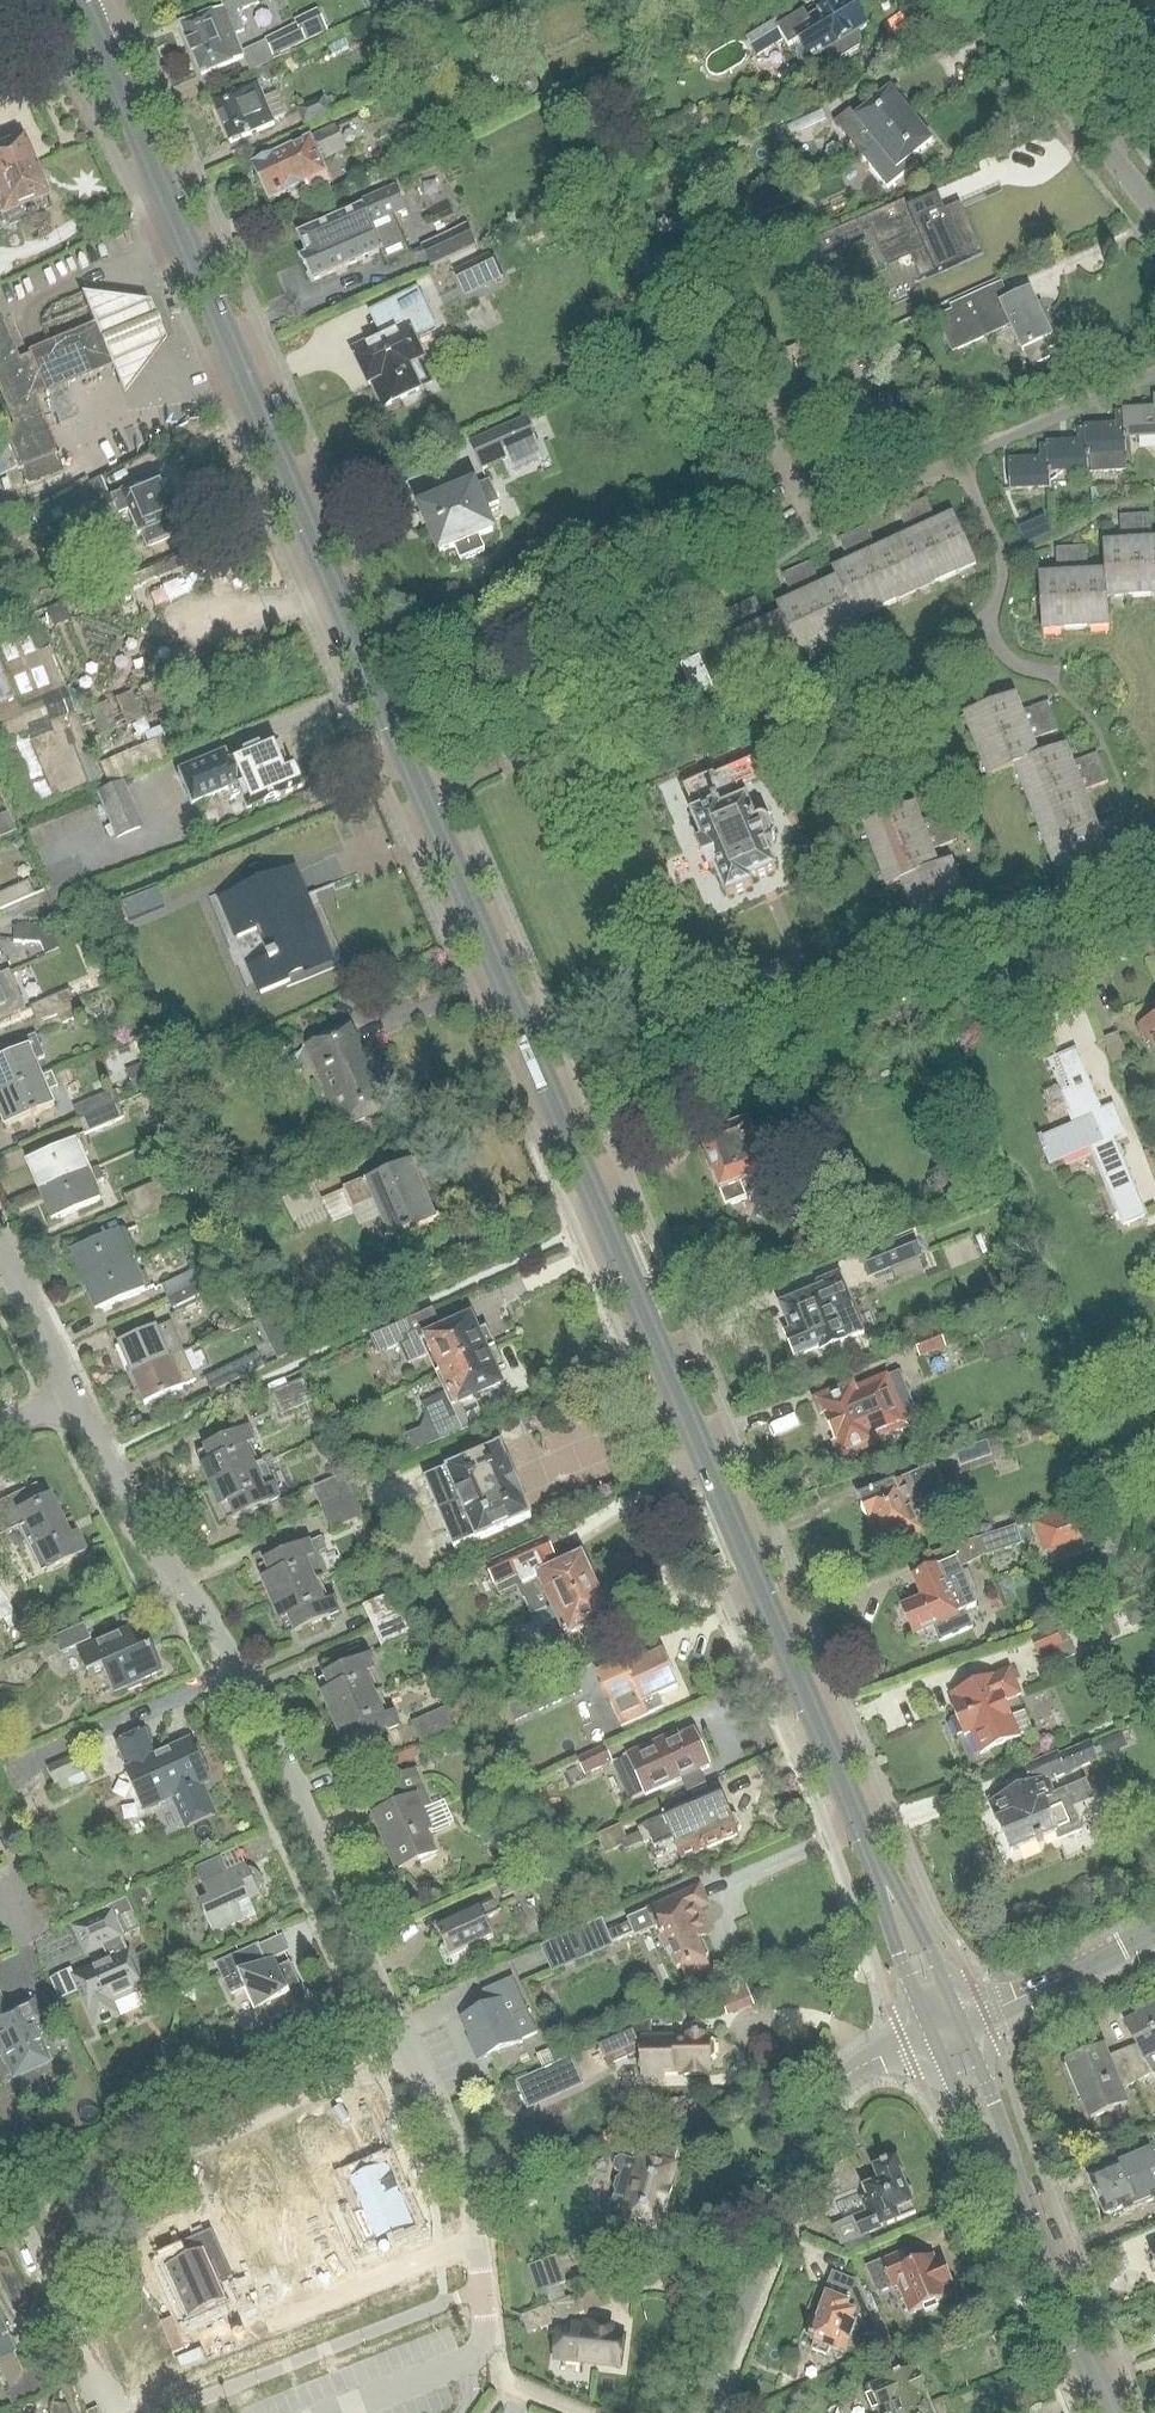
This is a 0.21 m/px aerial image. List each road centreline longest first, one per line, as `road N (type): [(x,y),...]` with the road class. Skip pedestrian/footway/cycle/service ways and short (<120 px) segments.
road 1 (secondary): [(90,16),(940,2029)]
road 2 (residential): [(491,2349),(469,2187),(257,1699),(141,1543),(70,1395)]
road 3 (residential): [(688,1099),(1154,915)]
road 4 (residential): [(704,2412),(802,2144),(830,2091),(903,2042),(940,2029)]
road 5 (secondary): [(940,2029),(1105,2412)]
road 6 (residential): [(975,620),(994,587),(966,466),(1154,375)]
road 7 (residential): [(1154,217),(988,0)]
road 8 (tertiary): [(1123,1946),(940,2029)]
road 9 (residential): [(70,1395),(0,1249)]

